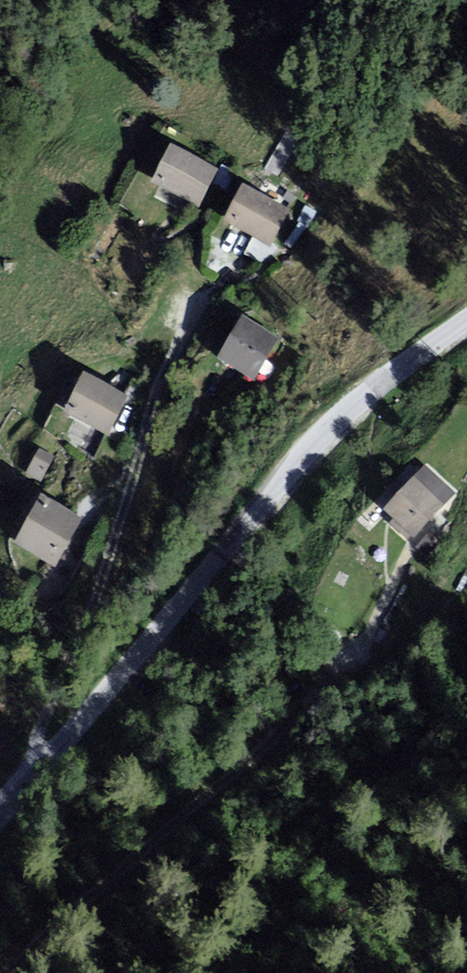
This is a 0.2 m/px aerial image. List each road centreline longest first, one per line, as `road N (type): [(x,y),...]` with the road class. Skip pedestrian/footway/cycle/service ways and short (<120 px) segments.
road 1 (unclassified): [(0,812),(318,442),(466,318)]
road 2 (track): [(9,972),(344,680)]

